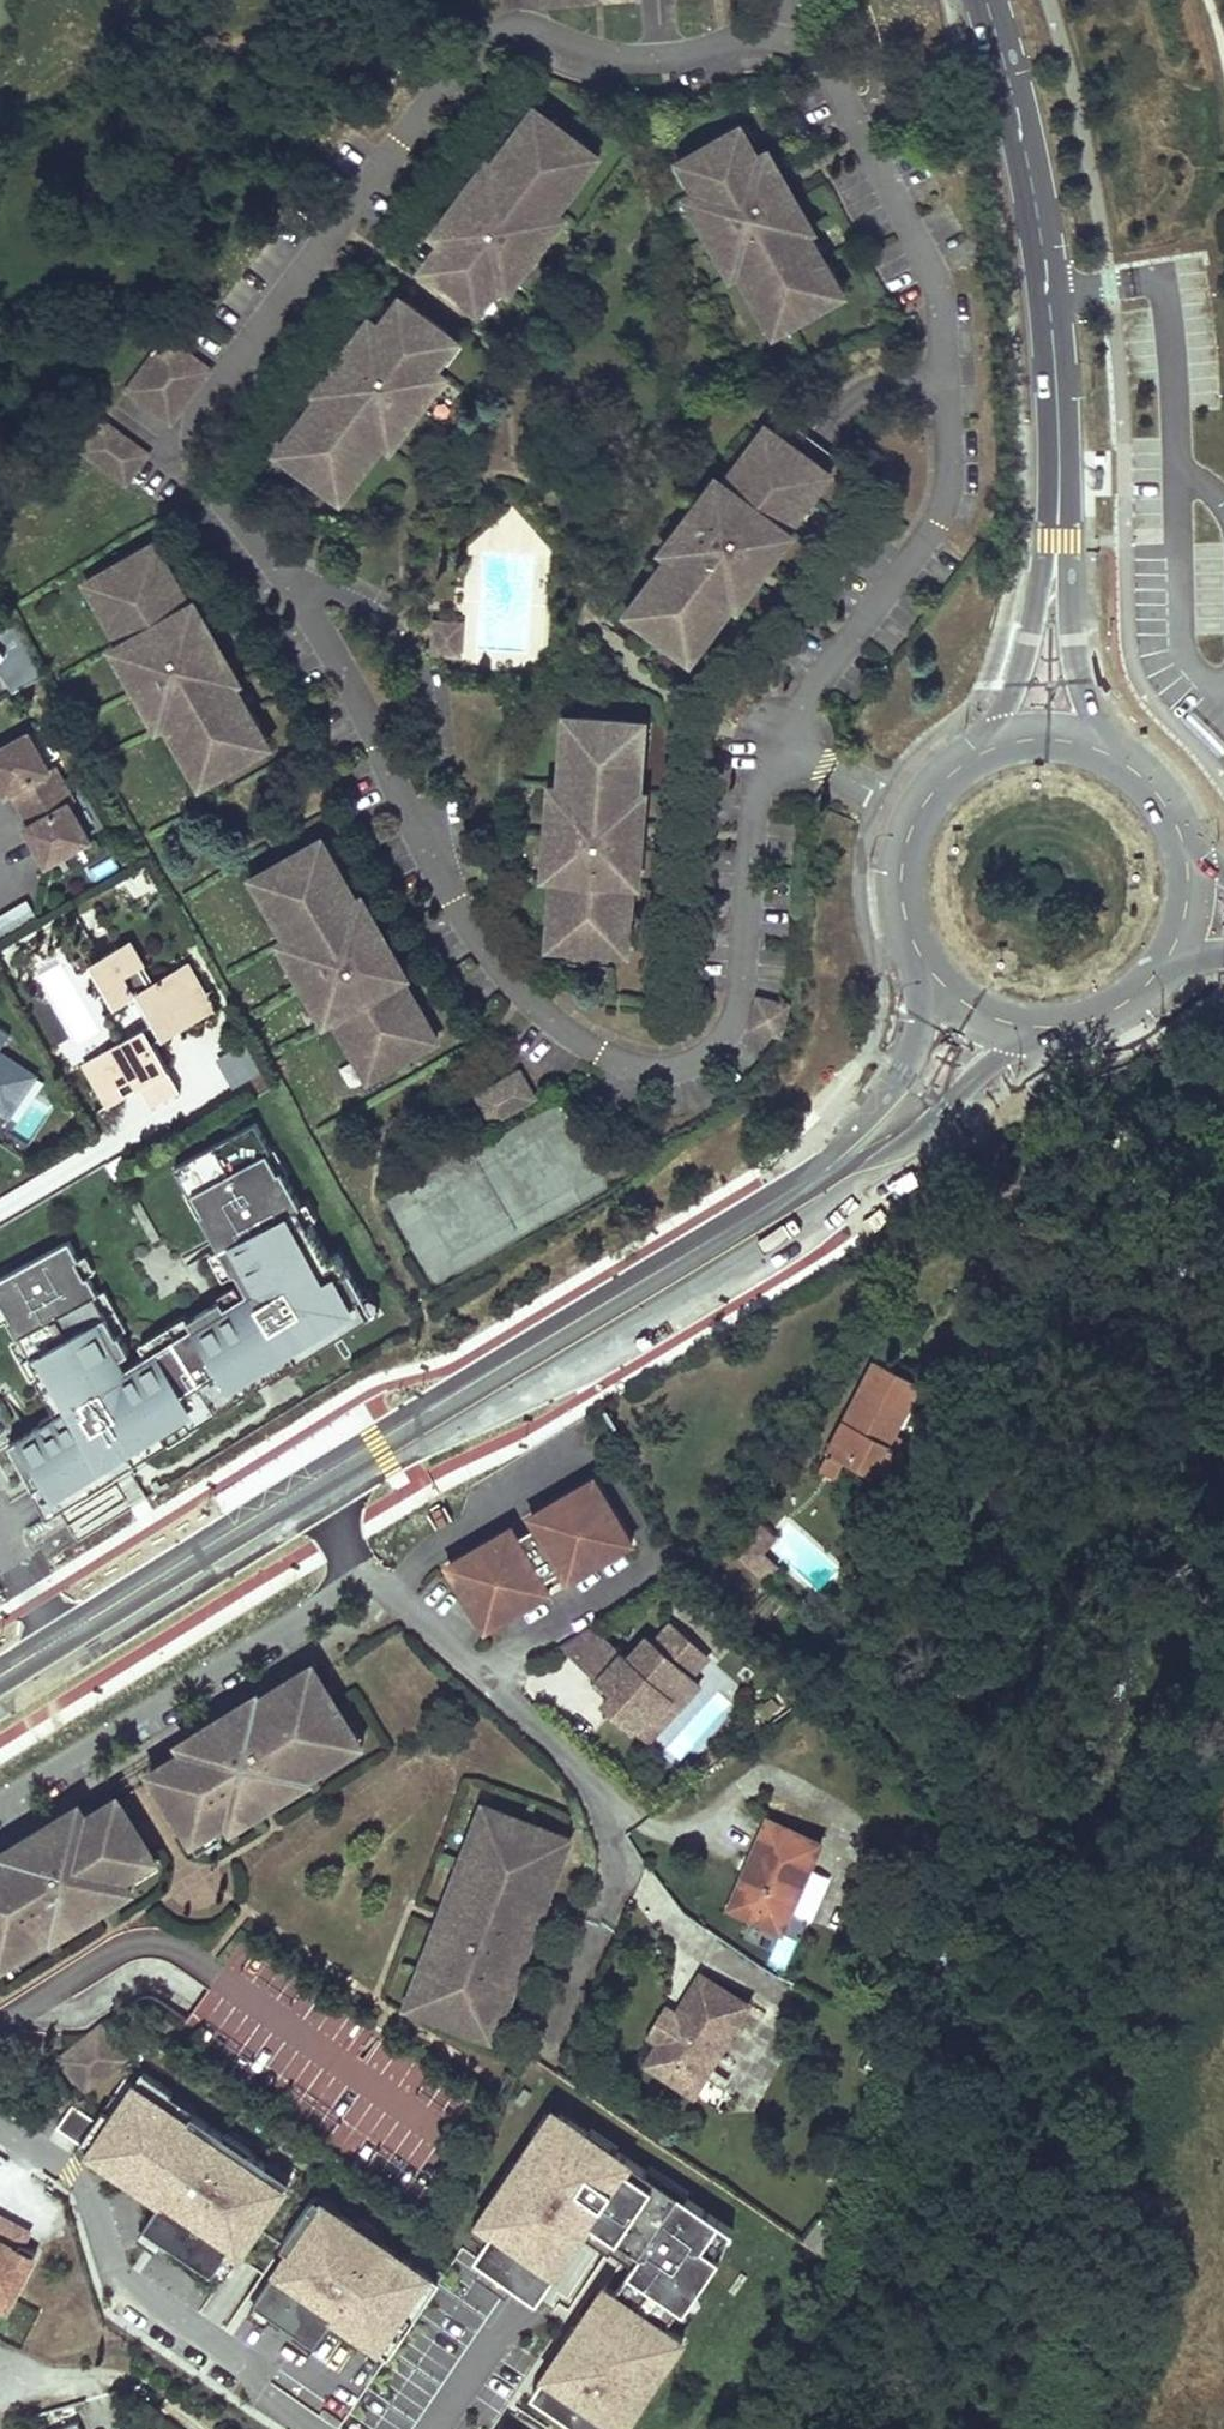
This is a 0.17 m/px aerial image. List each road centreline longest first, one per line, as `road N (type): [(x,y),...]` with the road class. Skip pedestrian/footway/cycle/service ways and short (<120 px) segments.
road 1 (residential): [(778,738),(942,506),(945,357),(940,295),(926,249),(831,68),(813,48),(757,36),(637,59),(531,29),(485,34),(465,50),(220,386),(206,411),(203,462),(329,645),(405,811),(492,953),(535,1002),(610,1054),(683,1062),(720,1033),(739,965),(763,774)]
road 2 (tertiary): [(984,0),(1024,146),(1051,296),(1057,566)]
road 3 (secondary): [(306,1500),(773,1222)]
road 4 (residential): [(0,1802),(355,1583)]
road 5 (secondary): [(773,1222),(851,1185),(1010,1054),(1058,1025)]
road 6 (secondary): [(919,951),(920,1023),(902,1073),(866,1125),(773,1222)]
road 7 (secondary): [(69,1644),(306,1500)]
road 8 (tertiary): [(1057,566),(1031,618),(1004,714),(980,755)]
road 9 (tertiary): [(1113,757),(1091,714),(1057,566)]
road 10 (secondary): [(919,951),(944,984),(978,1009),(1017,1023),(1058,1025)]
road 11 (residential): [(922,809),(832,772),(778,738)]
road 12 (secondary): [(922,809),(904,855),(903,905),(919,951)]
road 13 (secondary): [(1113,757),(1070,742),(1024,741),(980,755)]
road 14 (secondary): [(1160,968),(1187,898),(1179,836)]
road 15 (residential): [(69,1644),(0,1531)]

